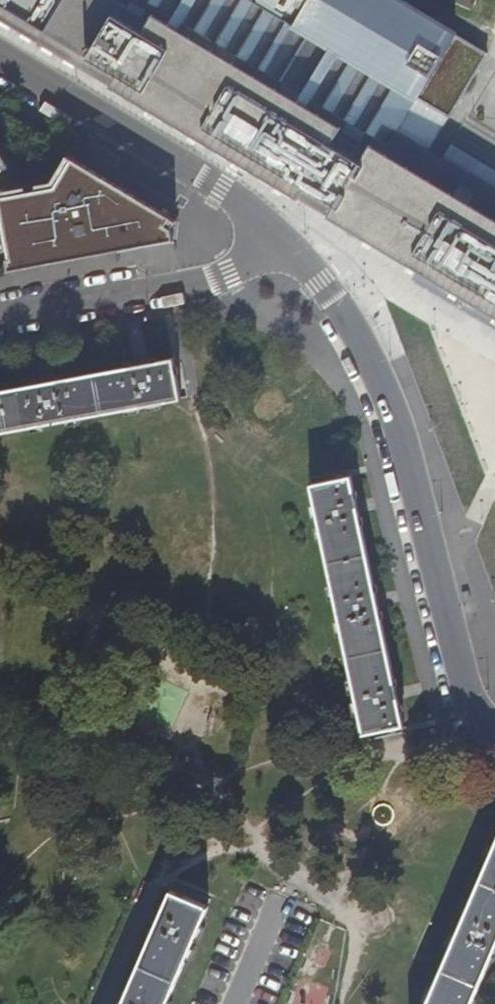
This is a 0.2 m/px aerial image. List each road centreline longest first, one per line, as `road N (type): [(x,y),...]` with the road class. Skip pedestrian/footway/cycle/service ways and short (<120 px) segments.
road 1 (residential): [(494,734),(464,693),(403,446),(377,380),(348,319),(284,240)]
road 2 (residential): [(284,240),(224,191),(0,56)]
road 3 (residential): [(284,240),(203,282),(0,318)]

